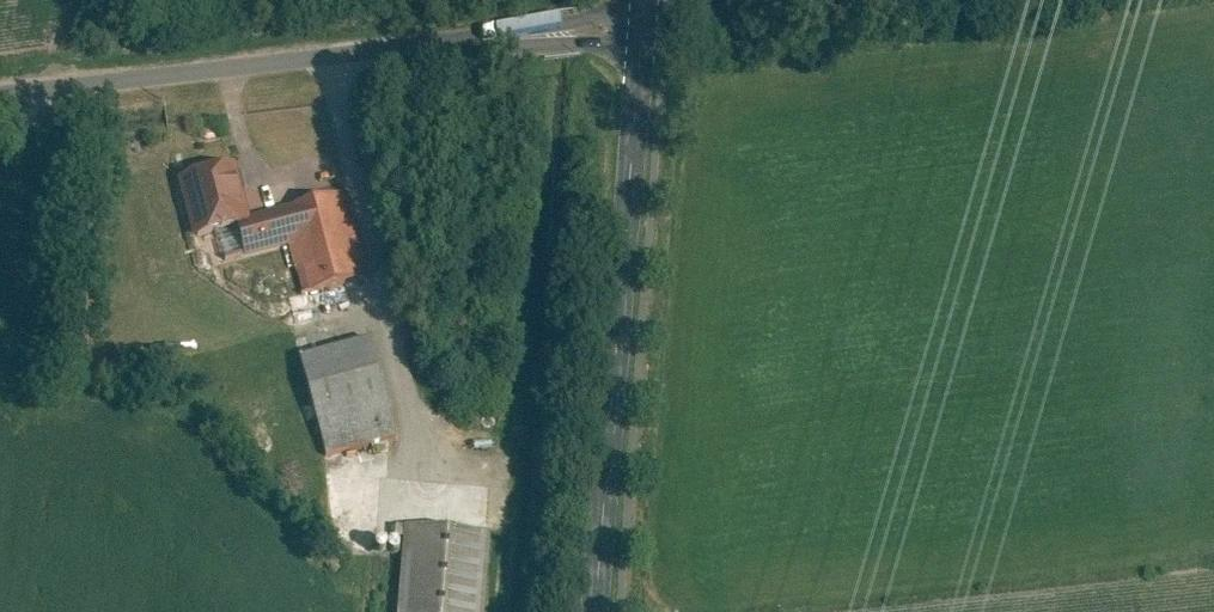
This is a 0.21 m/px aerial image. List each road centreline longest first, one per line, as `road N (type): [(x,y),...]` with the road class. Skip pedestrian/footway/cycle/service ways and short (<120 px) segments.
road 1 (unclassified): [(0,94),(634,21)]
road 2 (tertiary): [(589,611),(634,21)]
road 3 (unclassified): [(634,21),(820,0)]

